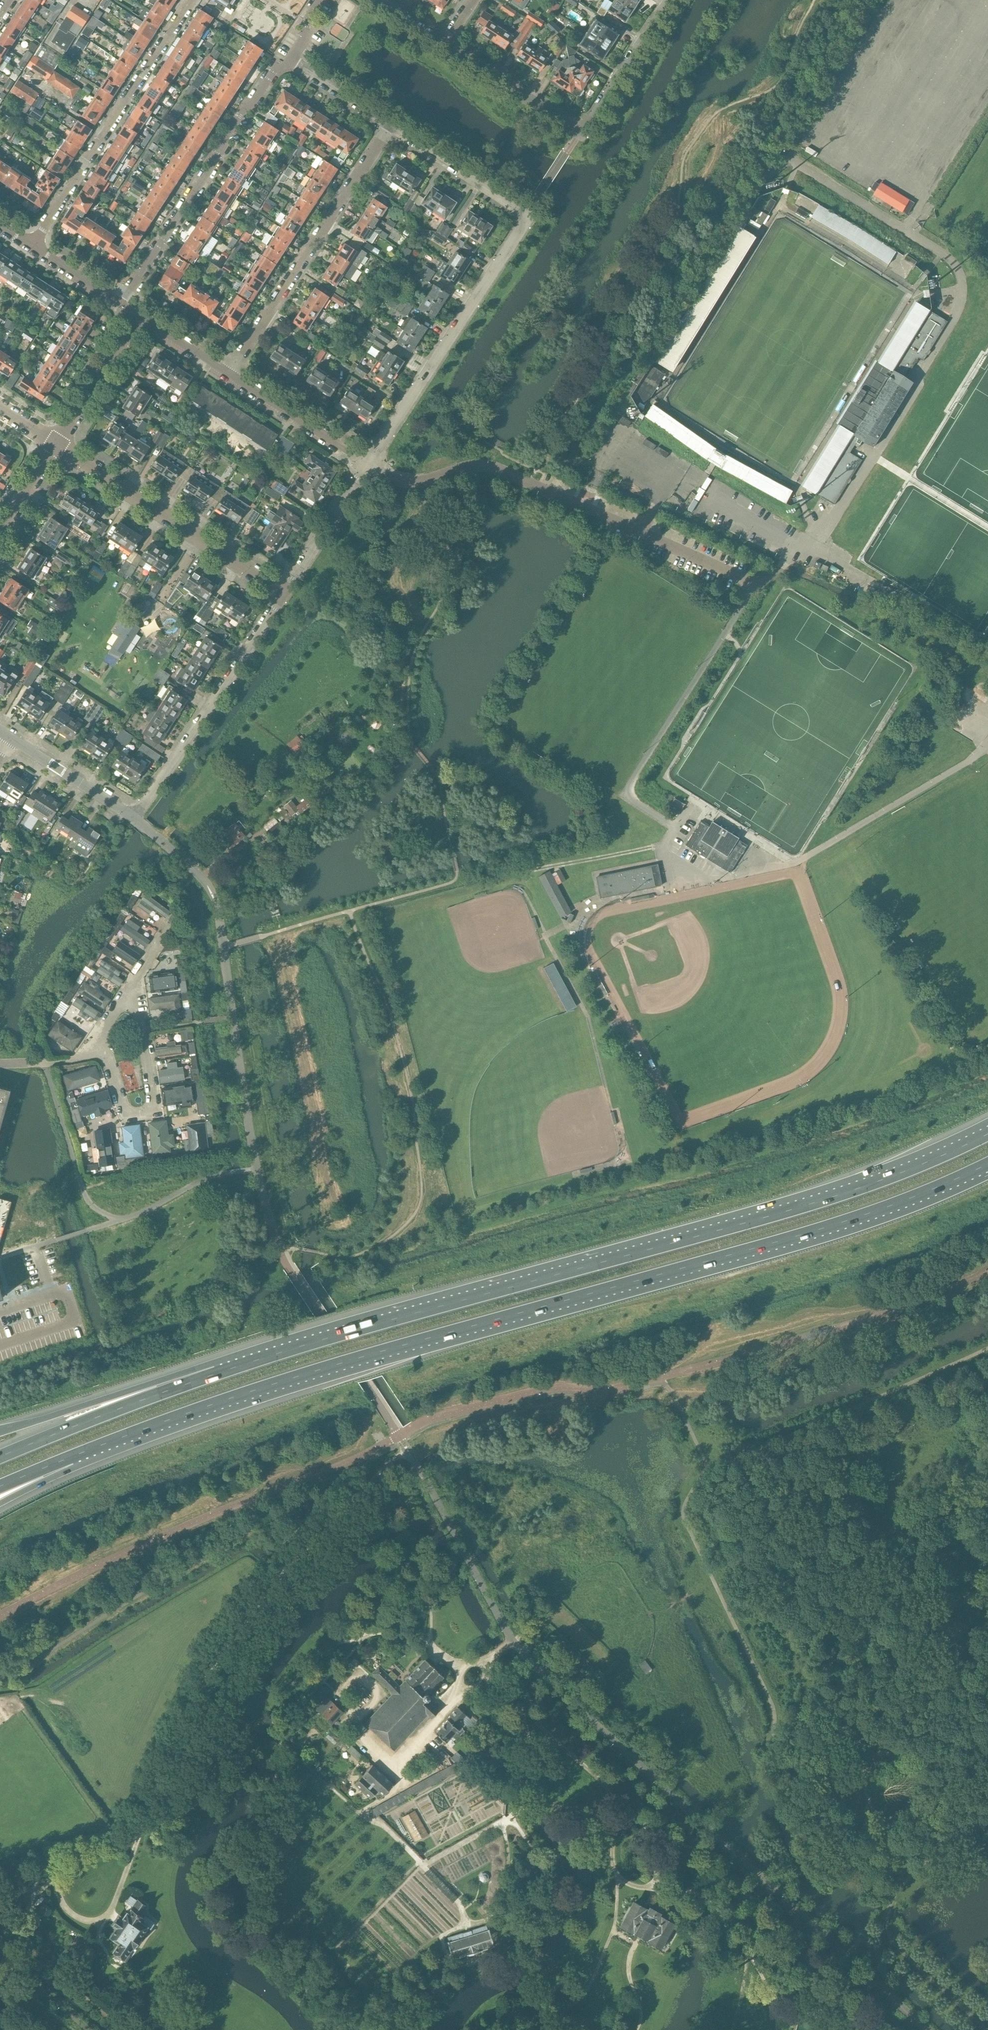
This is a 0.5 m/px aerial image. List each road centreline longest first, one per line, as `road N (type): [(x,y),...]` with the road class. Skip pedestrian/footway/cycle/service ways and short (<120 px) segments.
road 1 (trunk): [(68,1458),(342,1363),(817,1231),(987,1163)]
road 2 (trunk): [(987,1133),(816,1203),(210,1375)]
road 3 (residential): [(366,466),(528,216),(391,127)]
road 4 (unclassified): [(759,582),(507,468),(487,464),(409,484),(366,466)]
road 5 (residential): [(444,45),(580,133),(670,0)]
road 6 (residential): [(120,307),(273,69),(291,60)]
road 7 (residential): [(226,376),(391,127)]
road 8 (residential): [(193,0),(31,246)]
road 9 (residential): [(133,820),(286,592)]
road 10 (residential): [(286,592),(55,444)]
road 11 (track): [(420,1863),(460,1906),(469,1928),(443,1936),(376,1987),(336,1947)]
road 12 (trunk): [(210,1375),(0,1458)]
road 13 (track): [(336,1947),(420,1863),(510,1821)]
road 14 (trunk): [(210,1375),(0,1432)]
road 15 (residential): [(96,1046),(125,1114),(152,1108),(143,1029)]
road 16 (residential): [(366,466),(226,376)]
road 17 (residential): [(55,444),(137,319)]
road 18 (residential): [(286,592),(366,466)]
road 19 (residential): [(133,820),(8,739)]
road 20 (track): [(469,1928),(494,1917),(506,1885),(510,1821)]

